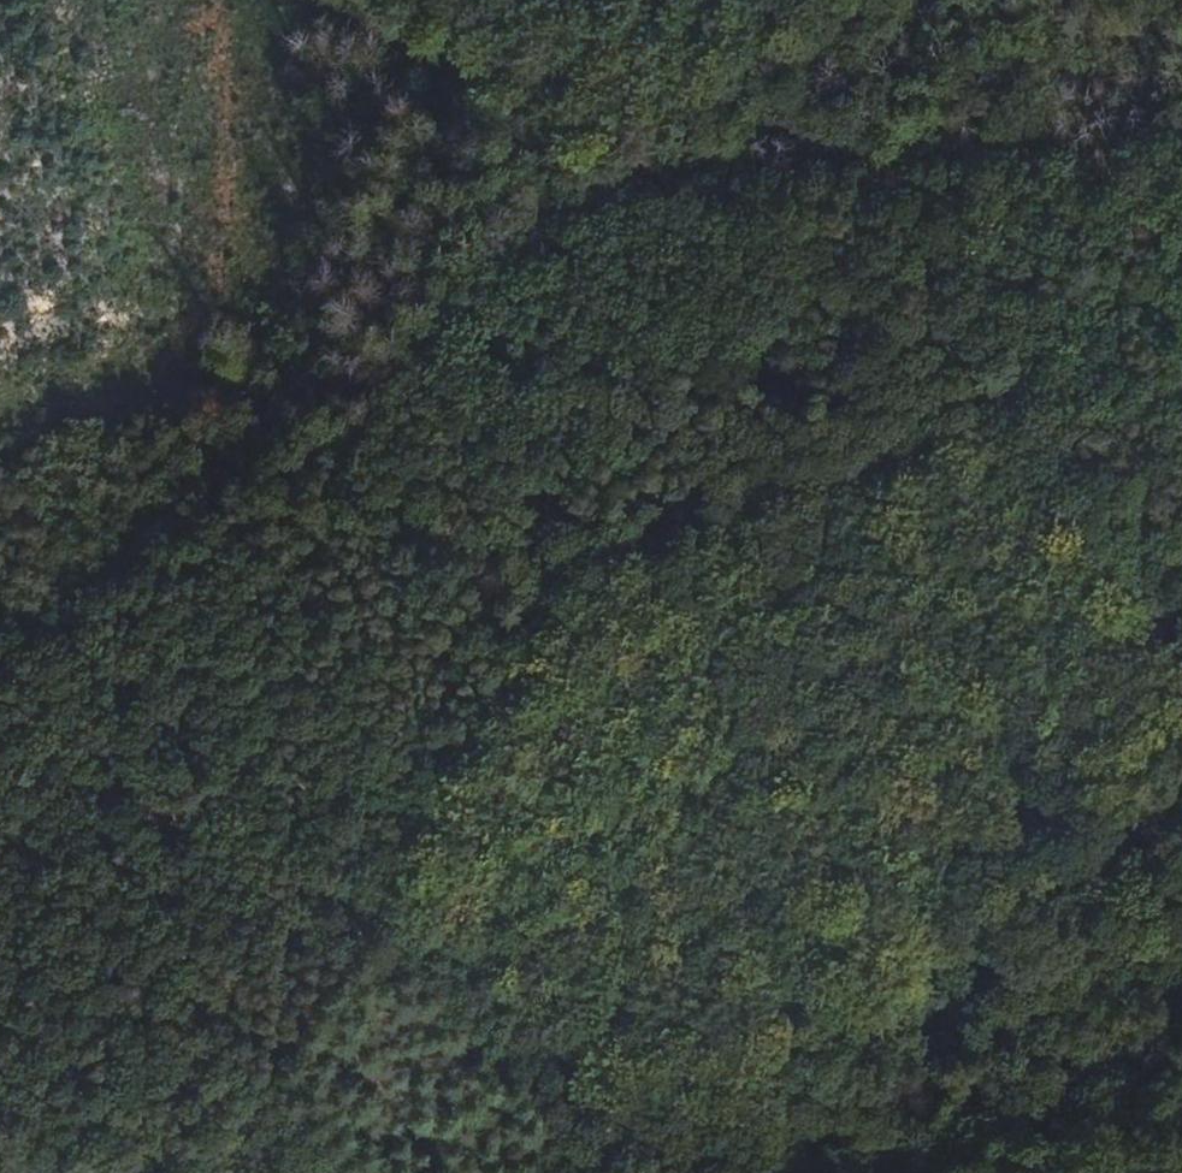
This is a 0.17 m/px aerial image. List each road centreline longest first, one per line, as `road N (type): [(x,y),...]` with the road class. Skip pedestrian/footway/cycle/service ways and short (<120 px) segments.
road 1 (track): [(0,1012),(316,678),(490,515),(572,460),(633,380),(676,363),(731,359),(790,333)]
road 2 (motorway): [(0,433),(217,0)]
road 3 (motorway): [(146,0),(0,264)]
road 4 (track): [(1006,1172),(1108,1114),(1181,1051)]

